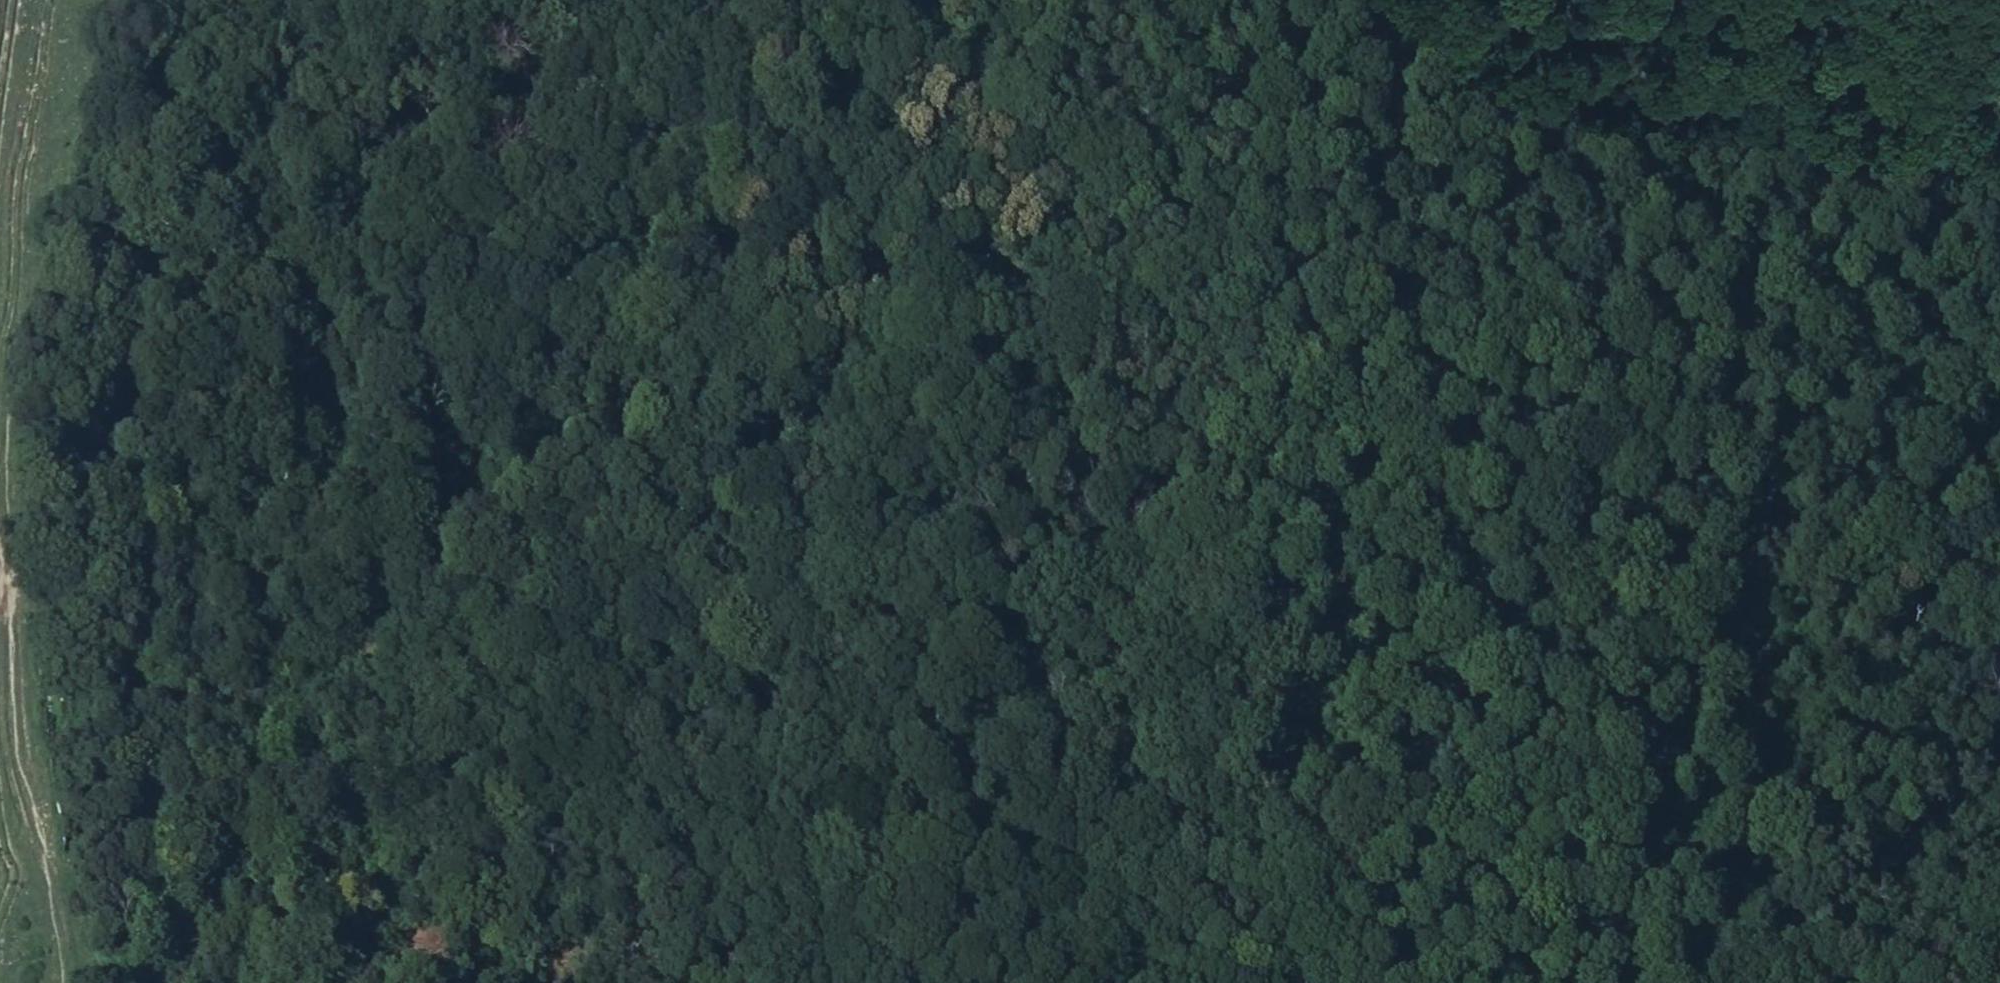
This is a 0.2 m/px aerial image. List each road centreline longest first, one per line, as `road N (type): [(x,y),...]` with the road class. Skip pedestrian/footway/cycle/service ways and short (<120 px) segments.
road 1 (track): [(211,0),(140,352),(134,659),(144,982)]
road 2 (track): [(1999,152),(1930,110),(1818,0)]

